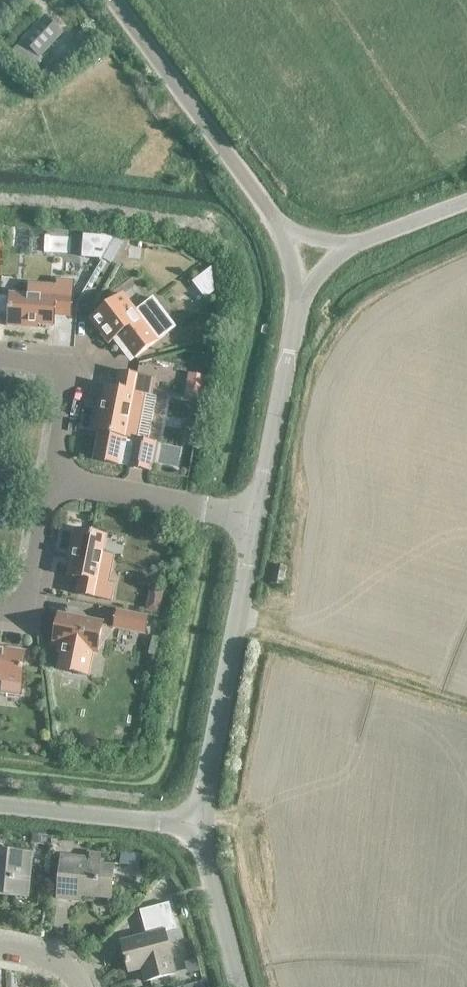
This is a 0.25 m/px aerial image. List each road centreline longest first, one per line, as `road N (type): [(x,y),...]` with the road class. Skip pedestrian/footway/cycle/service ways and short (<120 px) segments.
road 1 (residential): [(204,826),(258,517)]
road 2 (unclassified): [(278,227),(115,0)]
road 3 (residential): [(258,517),(51,478)]
road 4 (residential): [(204,826),(0,806)]
road 5 (residential): [(51,478),(67,382),(45,363),(0,360)]
road 6 (residential): [(258,517),(290,352)]
road 7 (residential): [(241,986),(204,826)]
road 8 (residential): [(0,613),(28,596),(51,478)]

